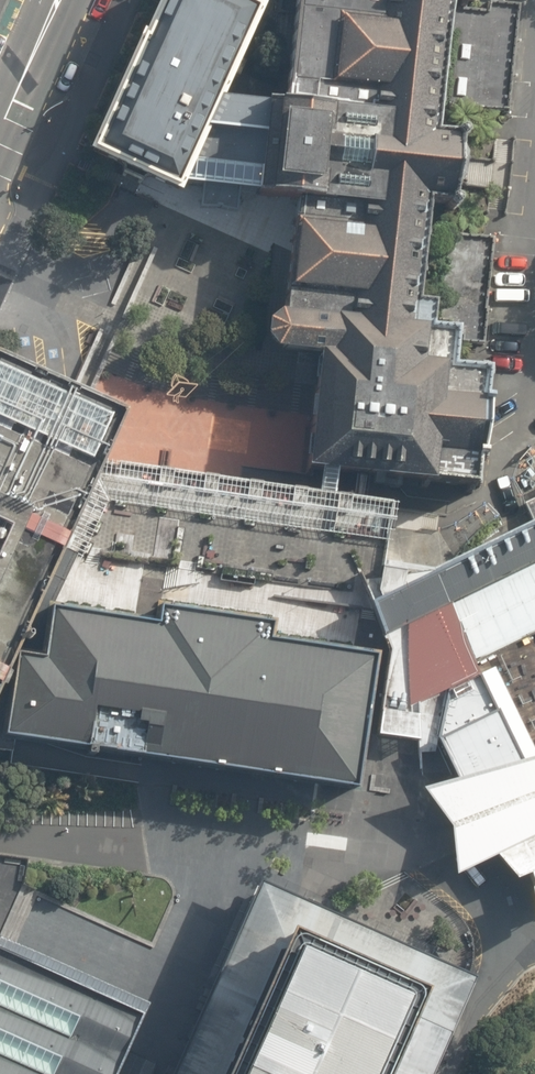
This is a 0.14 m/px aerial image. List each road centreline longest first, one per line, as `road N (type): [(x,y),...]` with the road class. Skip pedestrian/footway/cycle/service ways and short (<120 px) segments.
road 1 (secondary): [(63,0),(0,145)]

